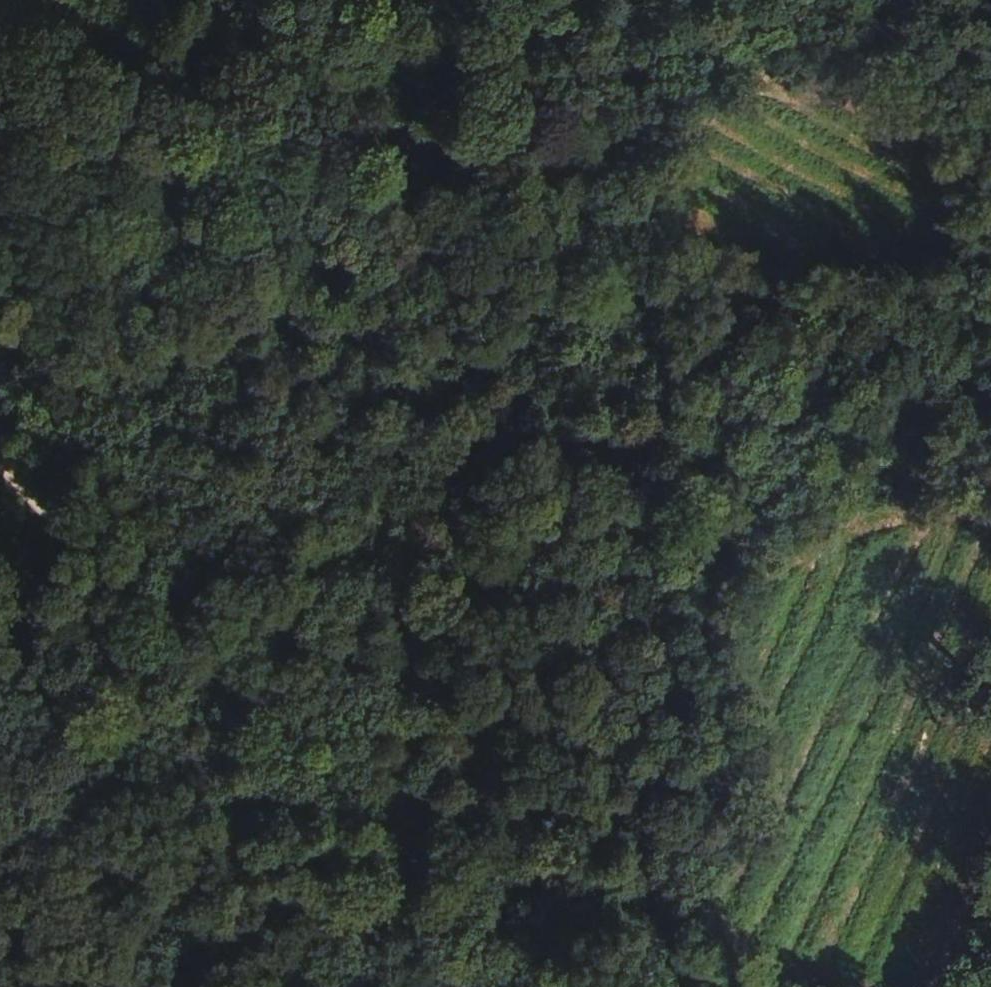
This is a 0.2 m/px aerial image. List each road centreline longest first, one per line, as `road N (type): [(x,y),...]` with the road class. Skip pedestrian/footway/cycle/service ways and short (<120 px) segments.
road 1 (track): [(539,986),(0,498)]
road 2 (track): [(932,986),(990,866)]

